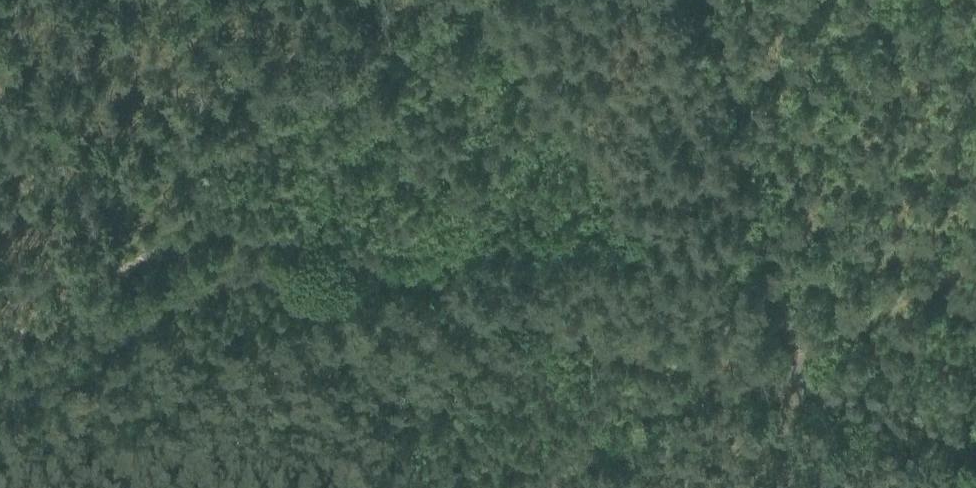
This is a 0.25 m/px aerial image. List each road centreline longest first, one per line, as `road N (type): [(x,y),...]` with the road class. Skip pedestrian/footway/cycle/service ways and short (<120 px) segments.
road 1 (track): [(691,0),(786,348),(791,407),(975,460)]

